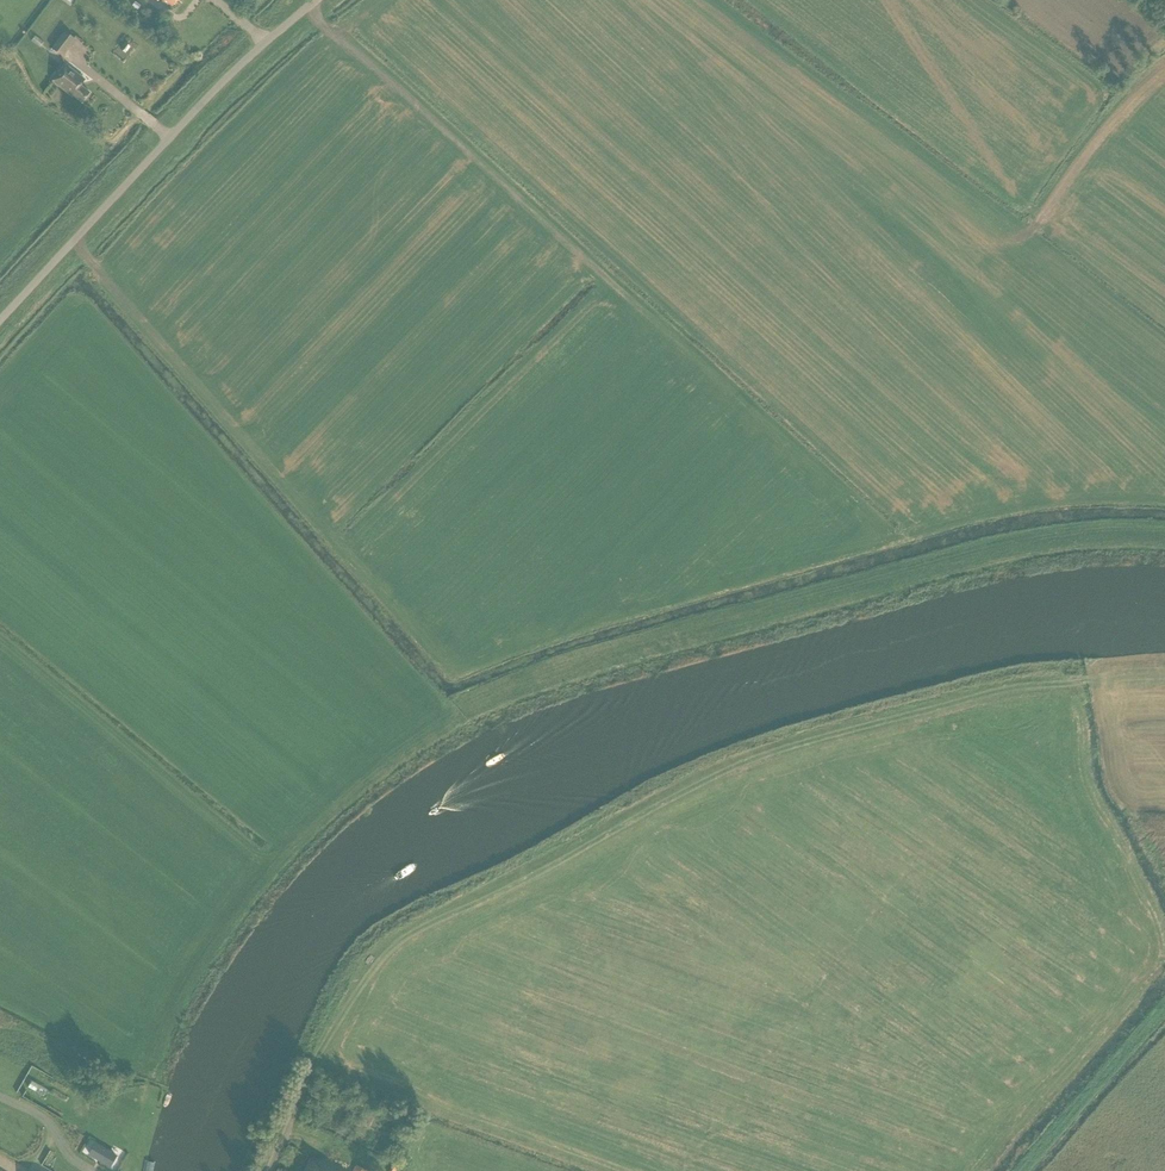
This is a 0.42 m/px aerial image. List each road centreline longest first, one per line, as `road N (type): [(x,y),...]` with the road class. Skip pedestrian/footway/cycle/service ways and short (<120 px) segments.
road 1 (unclassified): [(0,322),(170,138),(318,0)]

